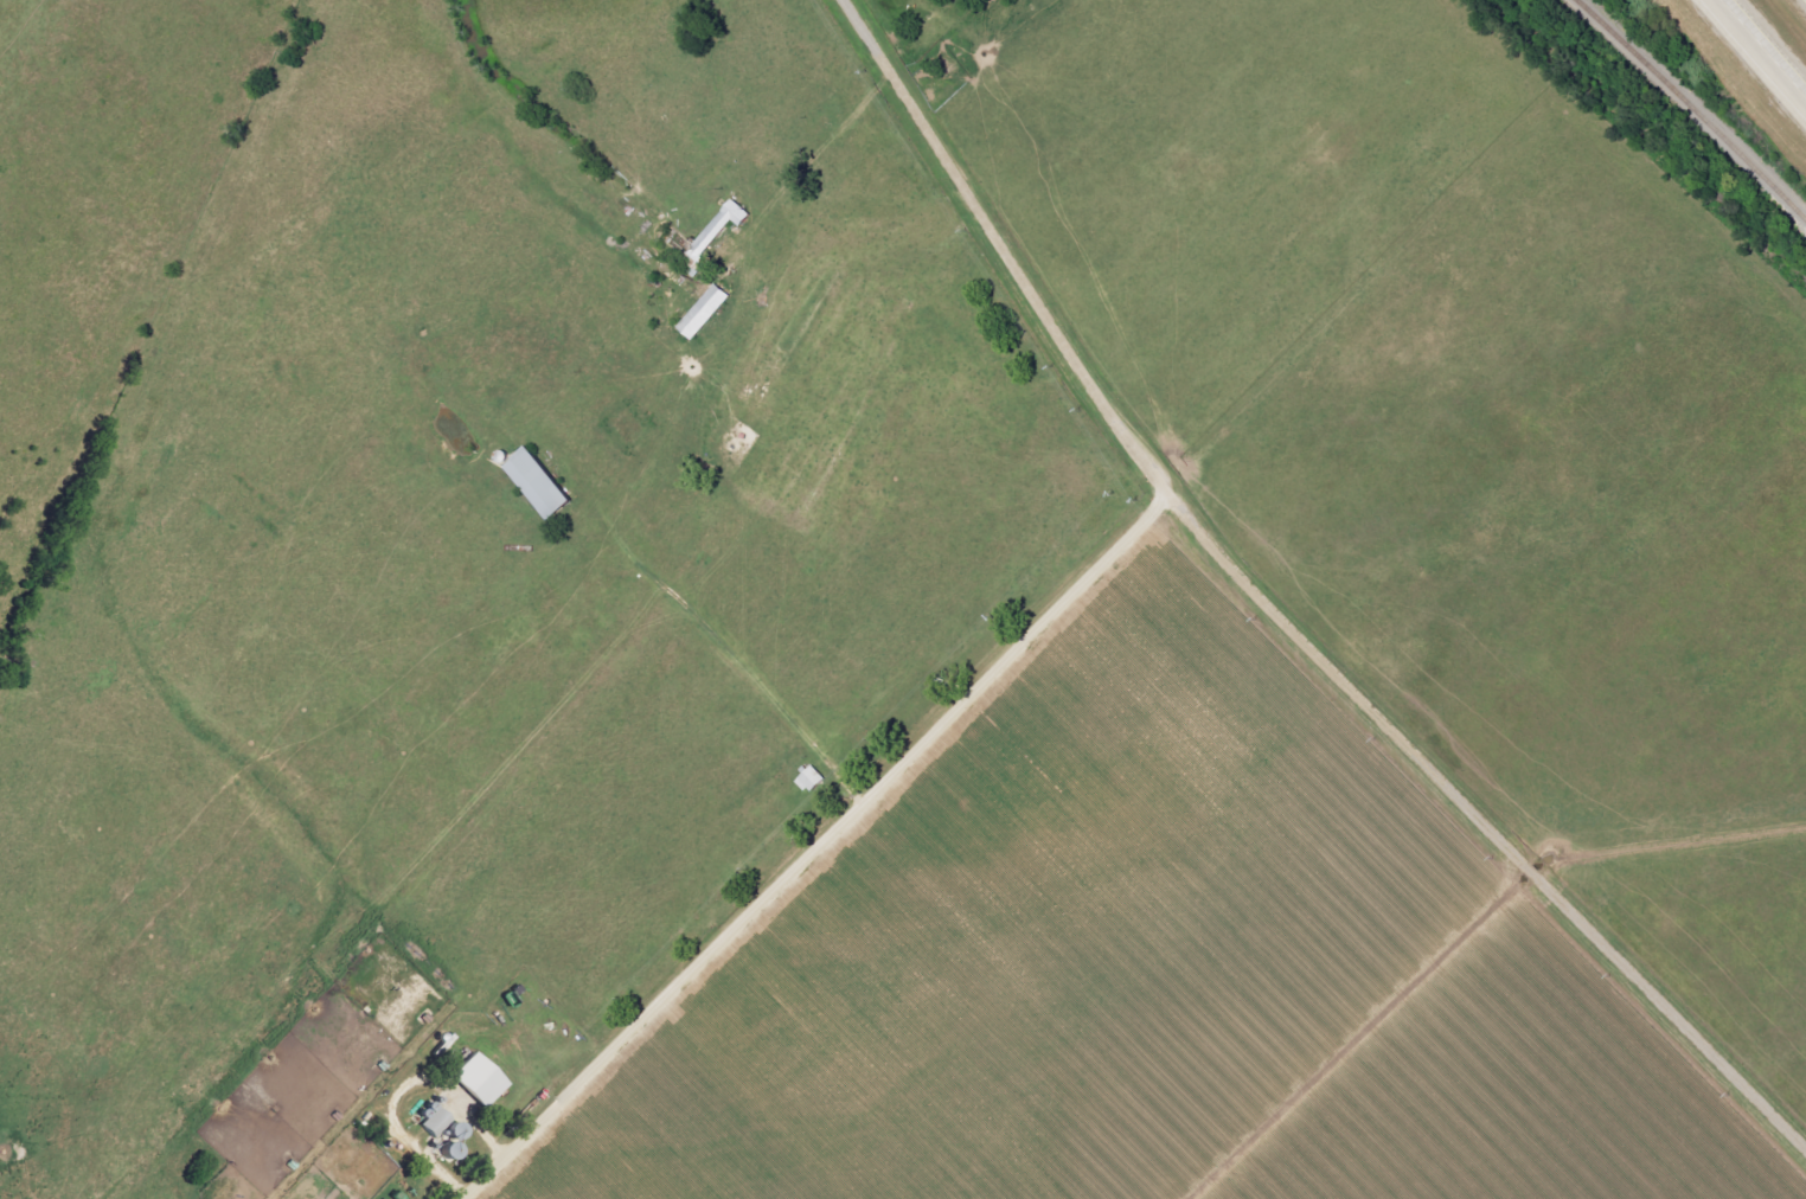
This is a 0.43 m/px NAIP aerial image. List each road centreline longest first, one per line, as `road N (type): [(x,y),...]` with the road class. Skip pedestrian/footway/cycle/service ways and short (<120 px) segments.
road 1 (residential): [(1805,1149),(1263,603),(1180,508),(1075,361),(845,0)]
road 2 (residential): [(462,1198),(1170,494)]
road 3 (motorway): [(1716,0),(1805,106)]

